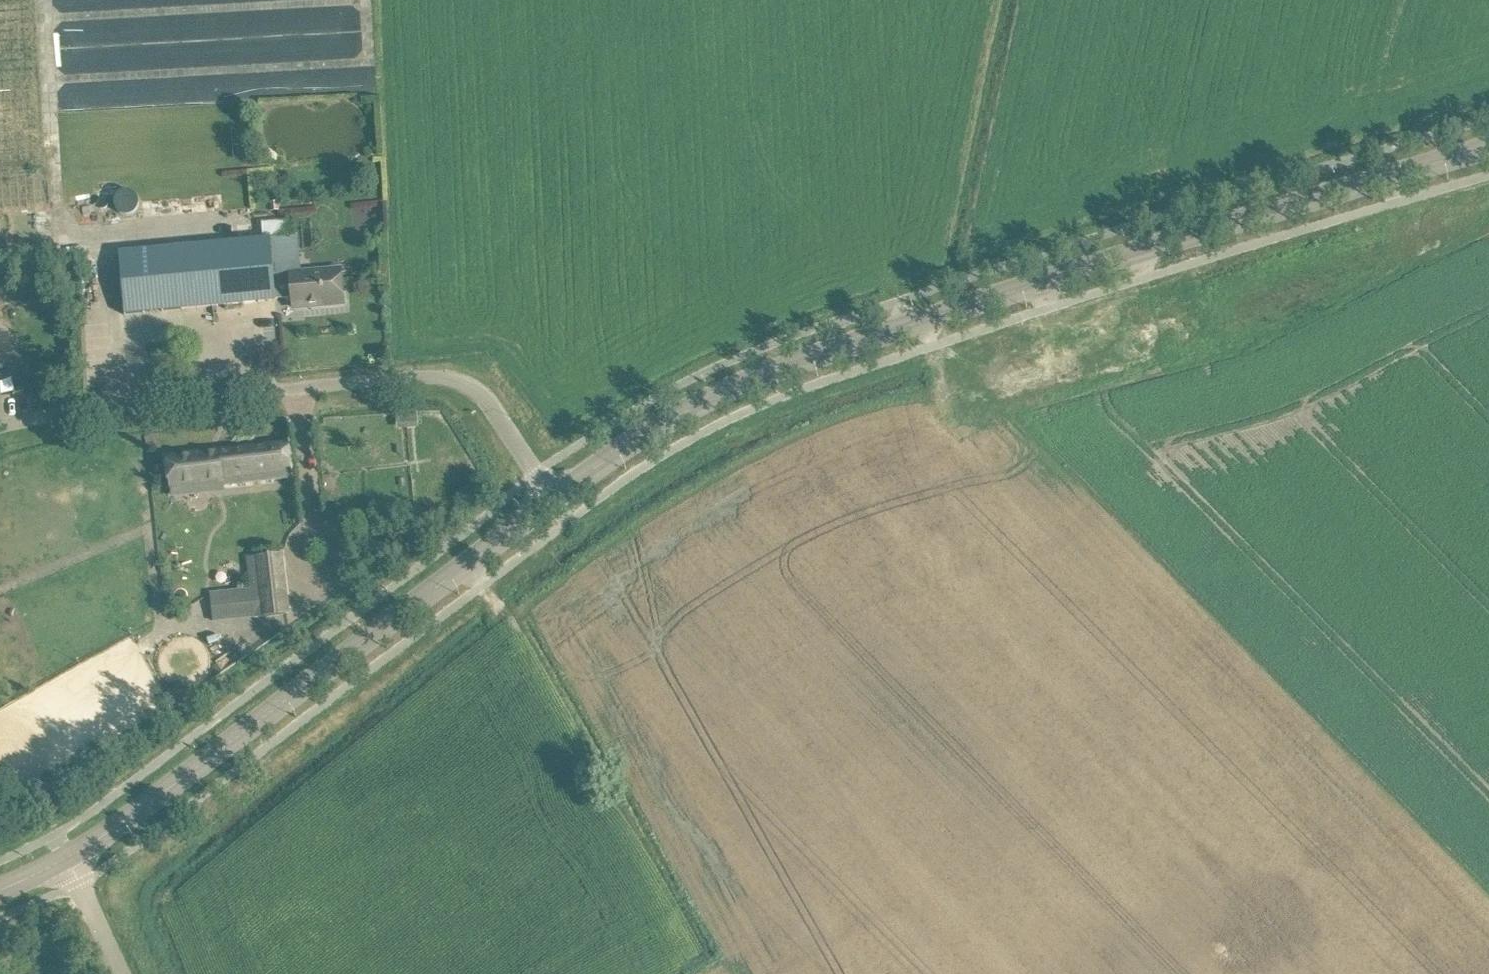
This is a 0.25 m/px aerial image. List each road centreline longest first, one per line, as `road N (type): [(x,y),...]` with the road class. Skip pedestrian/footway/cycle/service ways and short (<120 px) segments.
road 1 (tertiary): [(553,499),(643,435),(770,372),(1488,147)]
road 2 (unclassified): [(553,499),(474,387),(435,376),(102,408),(0,428)]
road 3 (tertiary): [(67,858),(553,499)]
road 4 (unclassified): [(124,973),(67,858)]

